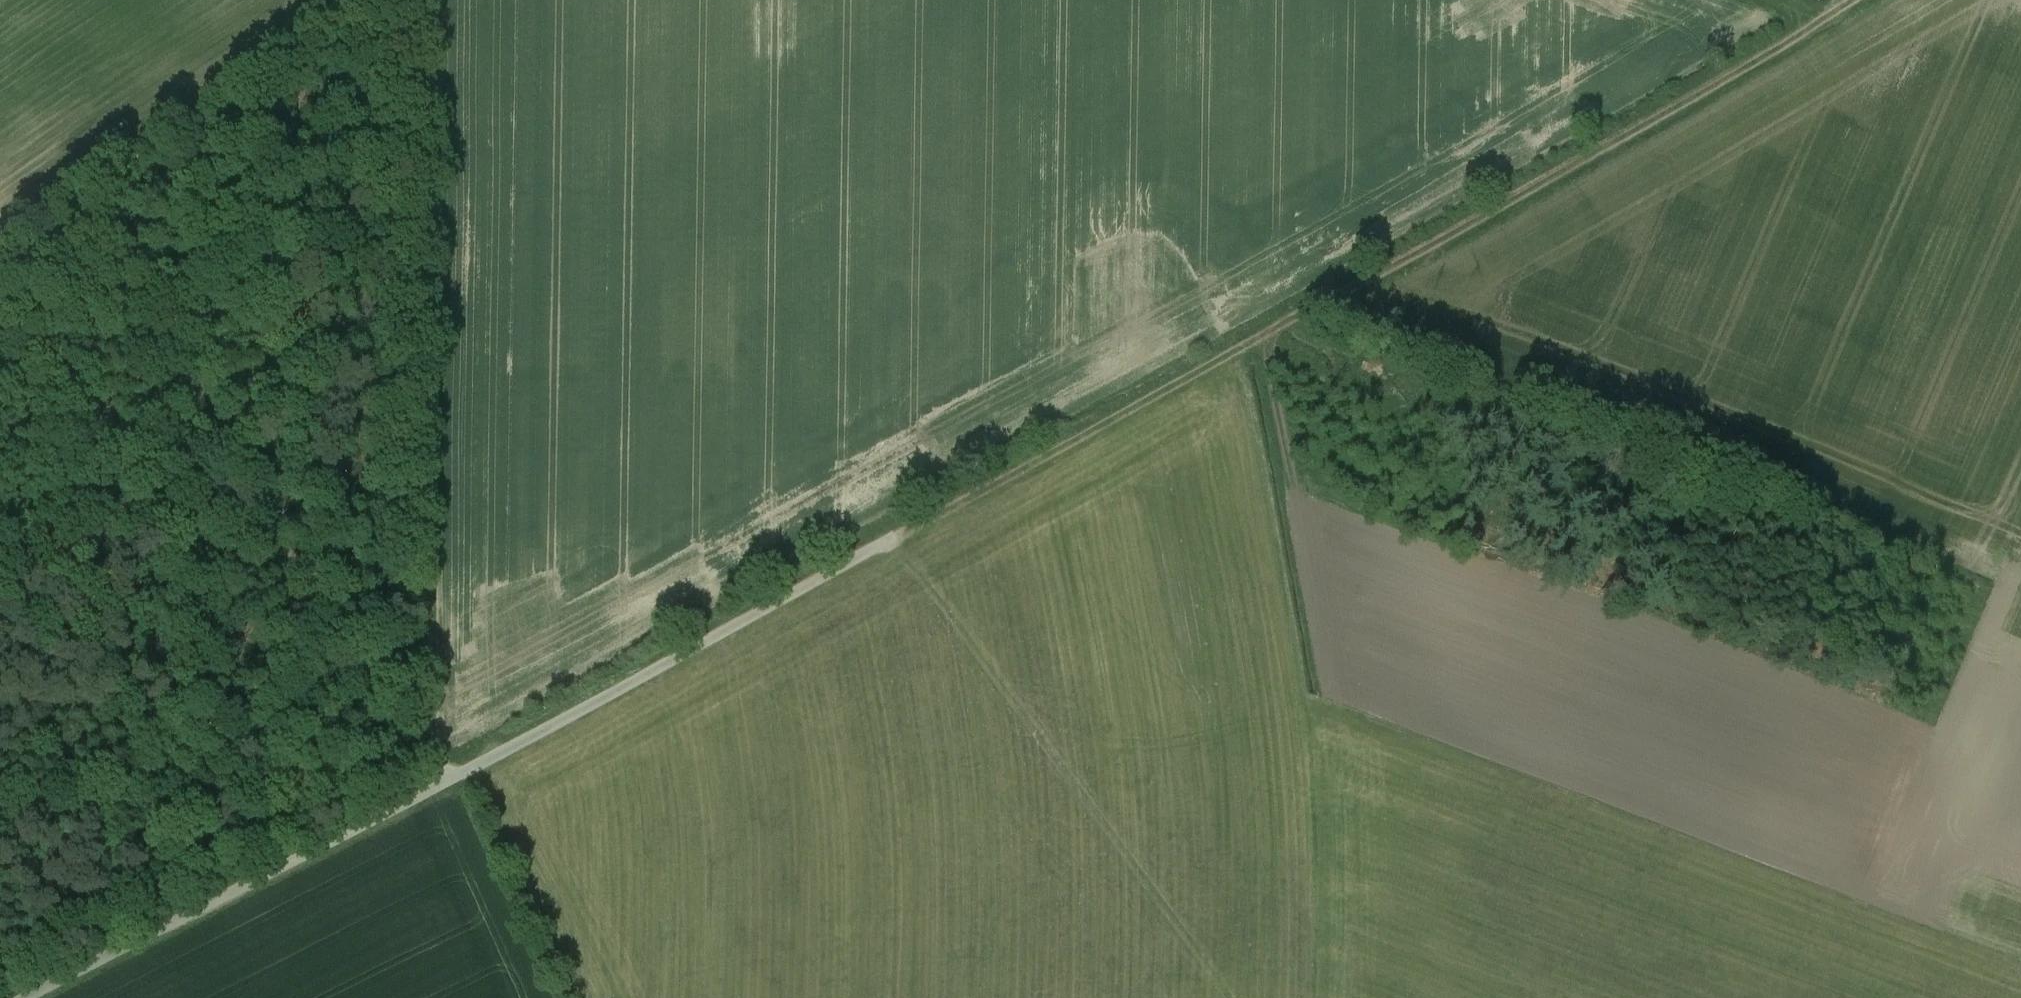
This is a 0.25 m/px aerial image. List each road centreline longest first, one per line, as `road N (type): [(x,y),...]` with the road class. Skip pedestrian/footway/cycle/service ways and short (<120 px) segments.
road 1 (track): [(1860,0),(918,518)]
road 2 (unclassified): [(21,997),(918,518)]
road 3 (track): [(434,774),(446,0)]

